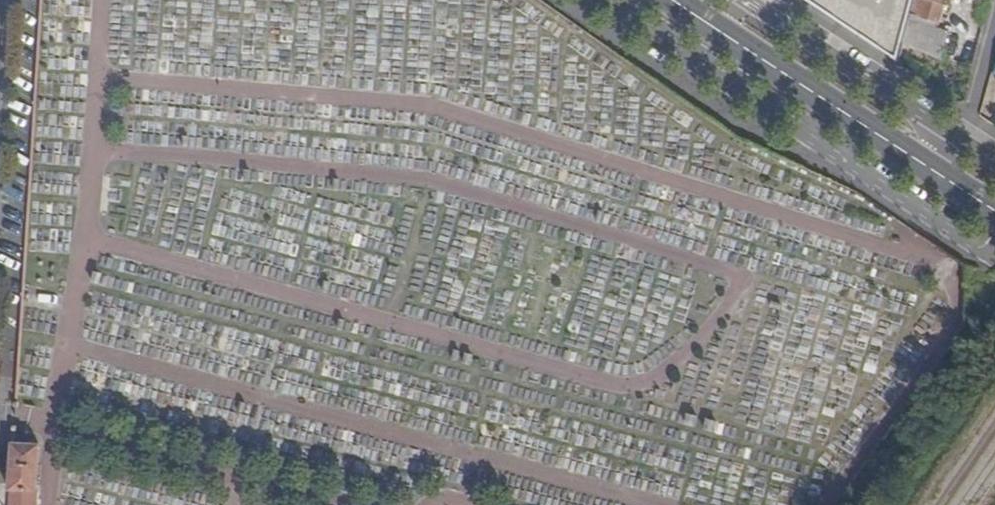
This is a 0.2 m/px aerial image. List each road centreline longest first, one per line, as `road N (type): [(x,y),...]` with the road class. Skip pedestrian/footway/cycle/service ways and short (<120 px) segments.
road 1 (secondary): [(673,0),(994,211)]

